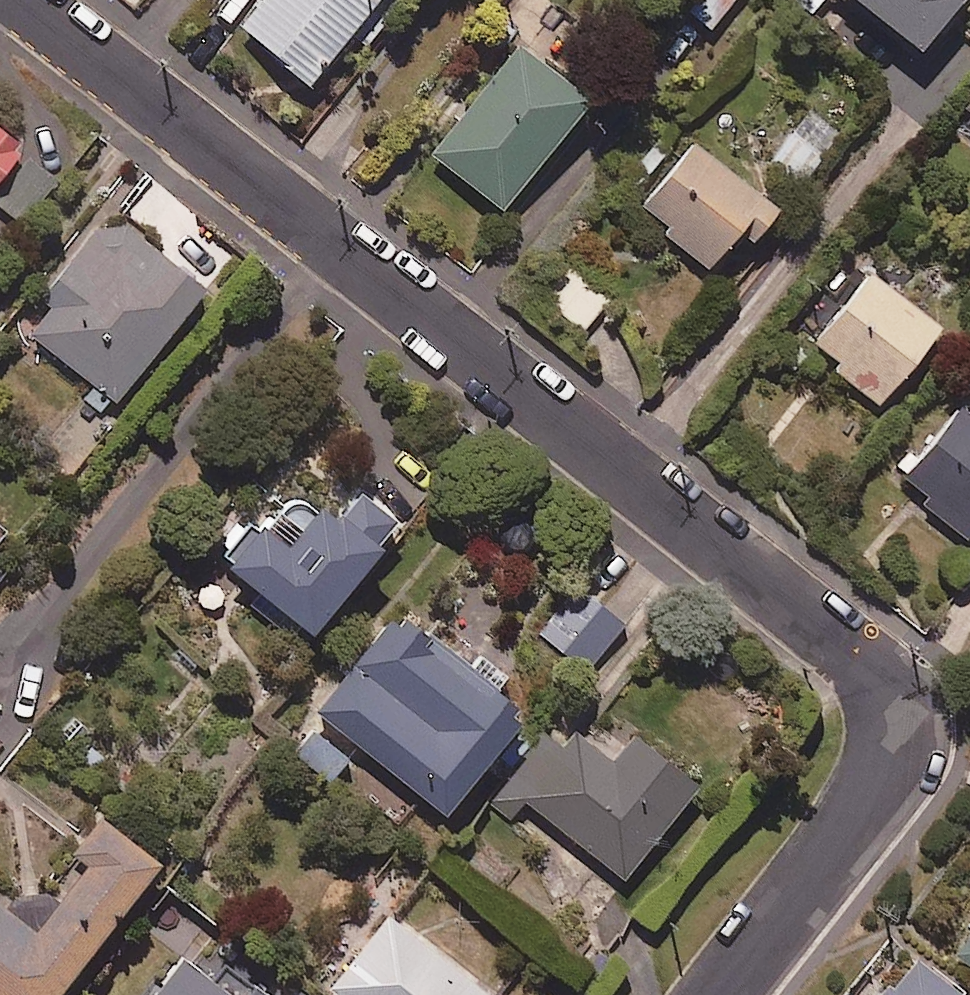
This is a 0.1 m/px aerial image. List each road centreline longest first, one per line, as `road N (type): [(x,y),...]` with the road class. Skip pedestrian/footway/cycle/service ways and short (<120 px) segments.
road 1 (residential): [(25,0),(839,638),(866,662),(891,704)]
road 2 (residential): [(722,994),(883,787),(894,764),(891,704)]

